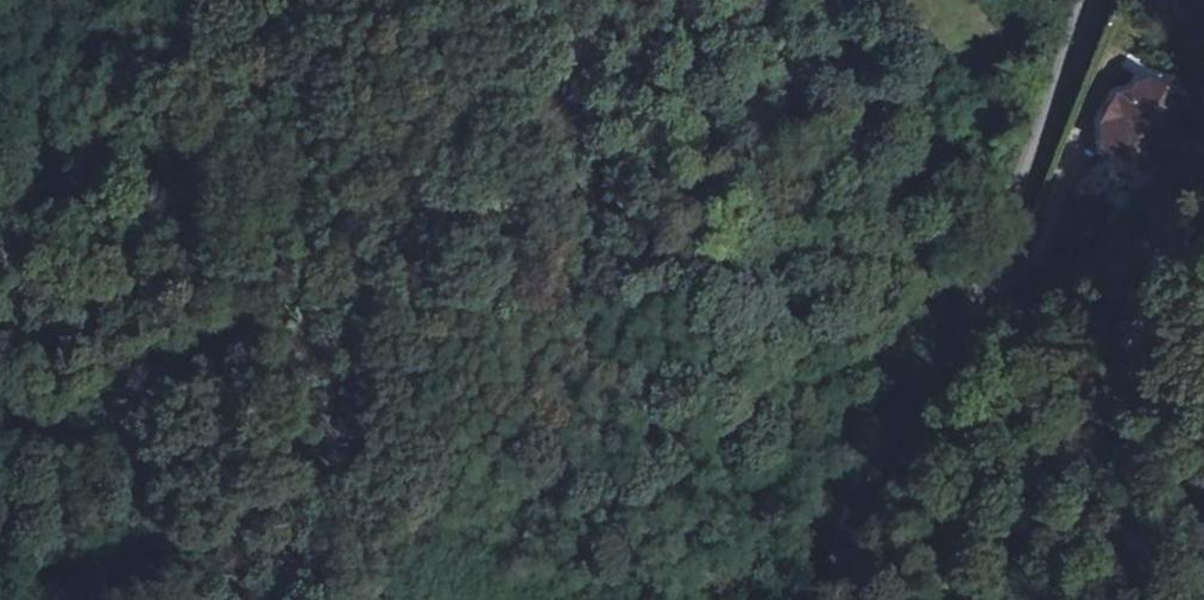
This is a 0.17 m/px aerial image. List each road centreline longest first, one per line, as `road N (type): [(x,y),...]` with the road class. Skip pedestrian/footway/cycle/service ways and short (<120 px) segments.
road 1 (track): [(817,599),(888,486),(987,278)]
road 2 (residential): [(1092,0),(987,278)]

